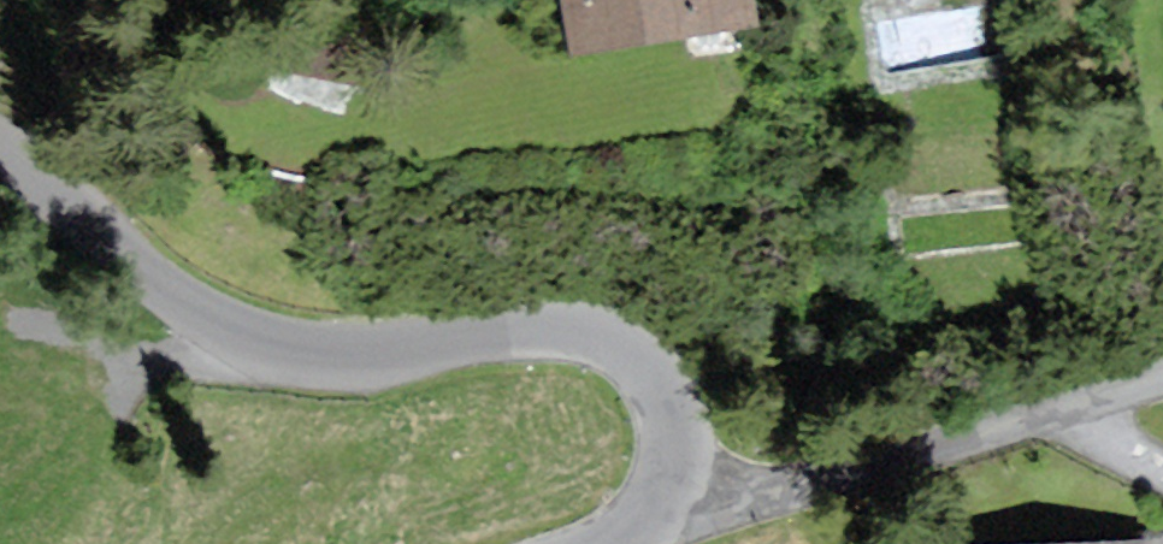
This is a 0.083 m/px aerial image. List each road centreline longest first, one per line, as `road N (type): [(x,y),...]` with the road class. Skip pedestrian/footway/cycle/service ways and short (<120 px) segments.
road 1 (residential): [(664,485),(670,430),(658,394),(614,341),(527,334),(349,354),(265,344),(173,292),(0,156)]
road 2 (residential): [(664,485),(711,492),(803,487),(1162,371)]

